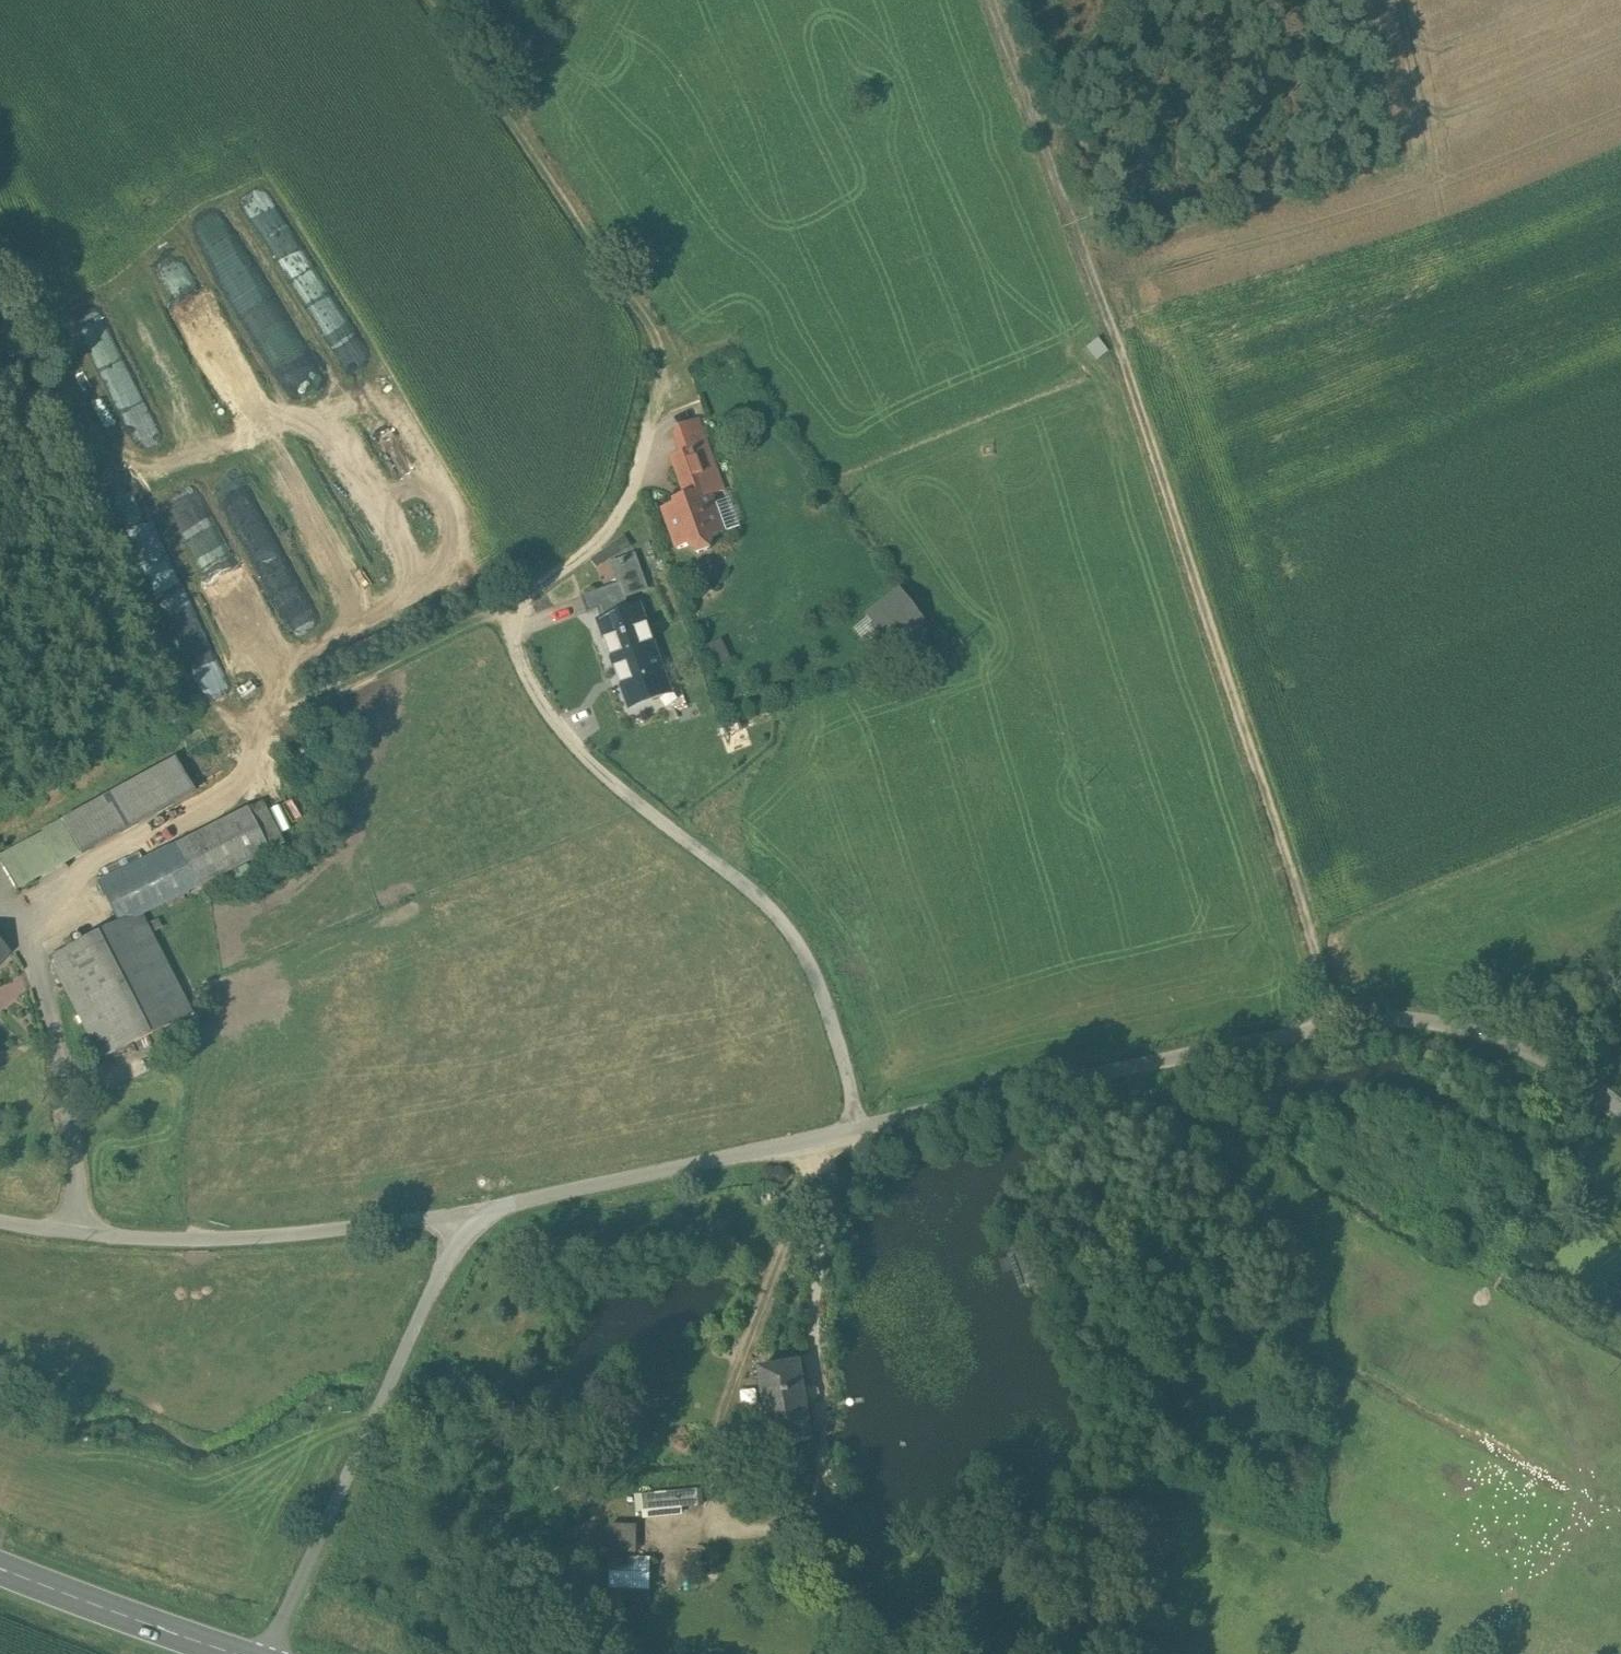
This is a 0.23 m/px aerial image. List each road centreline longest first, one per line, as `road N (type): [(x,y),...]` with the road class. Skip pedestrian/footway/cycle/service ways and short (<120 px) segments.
road 1 (unclassified): [(1620,1111),(1536,1058),(1450,1025),(1391,1017),(469,1214)]
road 2 (track): [(1336,1027),(1185,546),(989,0)]
road 3 (unclassified): [(274,1653),(375,1407),(469,1214)]
road 4 (unclassified): [(469,1214),(244,1237),(78,1232),(0,1220)]
road 5 (track): [(529,596),(276,717)]
road 6 (secondary): [(232,1653),(0,1567)]

